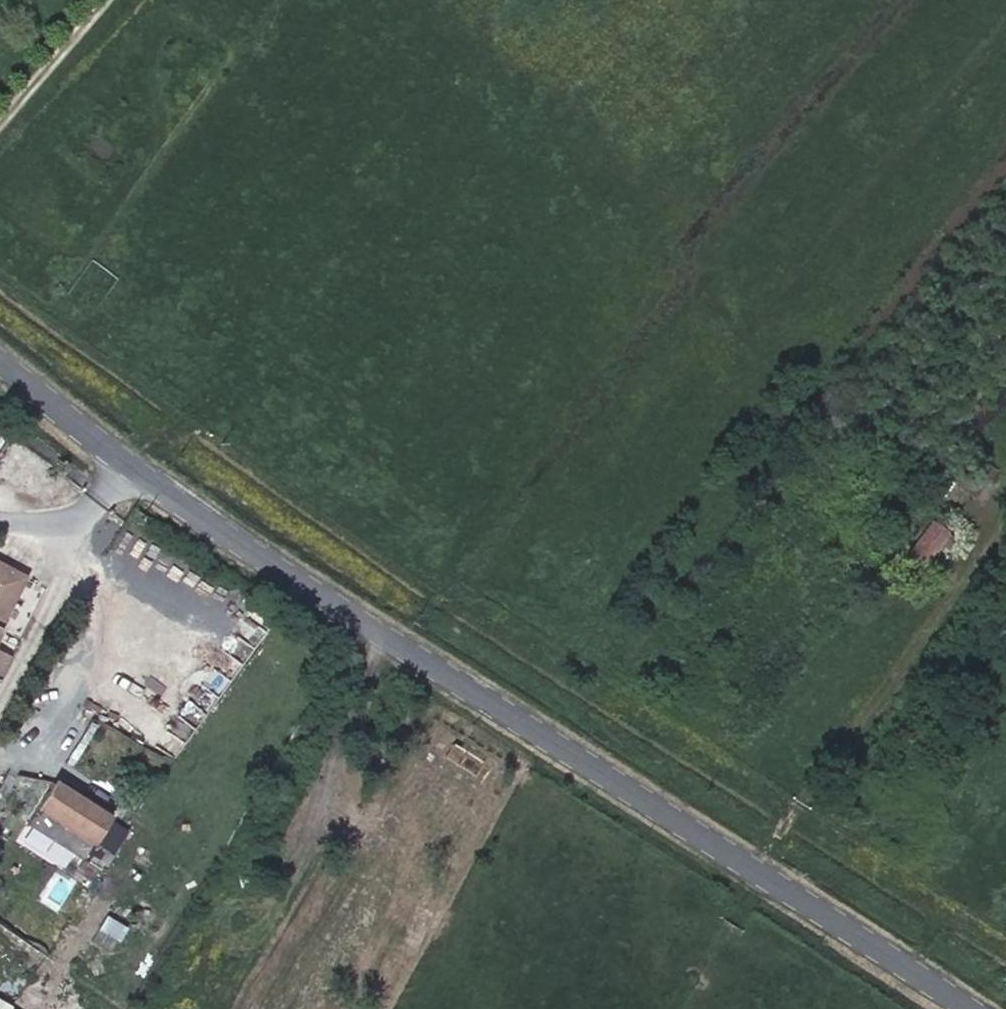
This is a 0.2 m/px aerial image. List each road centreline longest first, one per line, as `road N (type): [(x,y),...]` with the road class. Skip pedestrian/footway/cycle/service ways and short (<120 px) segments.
road 1 (tertiary): [(964,1008),(193,516),(0,369)]

